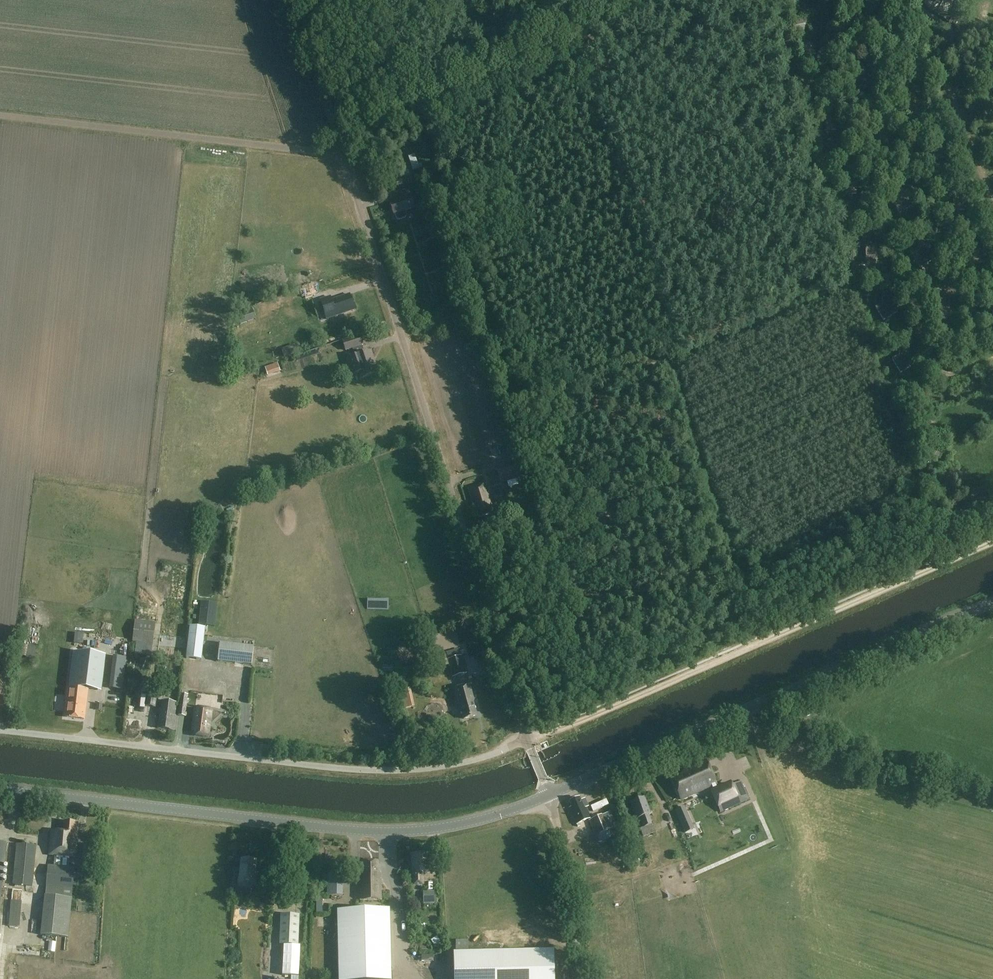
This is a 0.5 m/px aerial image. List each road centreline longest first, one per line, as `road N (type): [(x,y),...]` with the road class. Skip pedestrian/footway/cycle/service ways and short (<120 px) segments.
road 1 (unclassified): [(526,738),(340,145)]
road 2 (tertiary): [(0,791),(378,831),(472,822),(549,795)]
road 3 (unclassified): [(526,738),(467,763),(363,771),(0,732)]
road 4 (track): [(526,738),(537,741),(992,543)]
road 5 (tertiary): [(549,795),(992,602)]
road 6 (unclassified): [(340,145),(678,0)]
road 7 (unclassified): [(340,145),(282,148),(0,115)]
road 8 (unclassified): [(583,978),(549,795)]
road 9 (unclassified): [(340,145),(294,0)]

